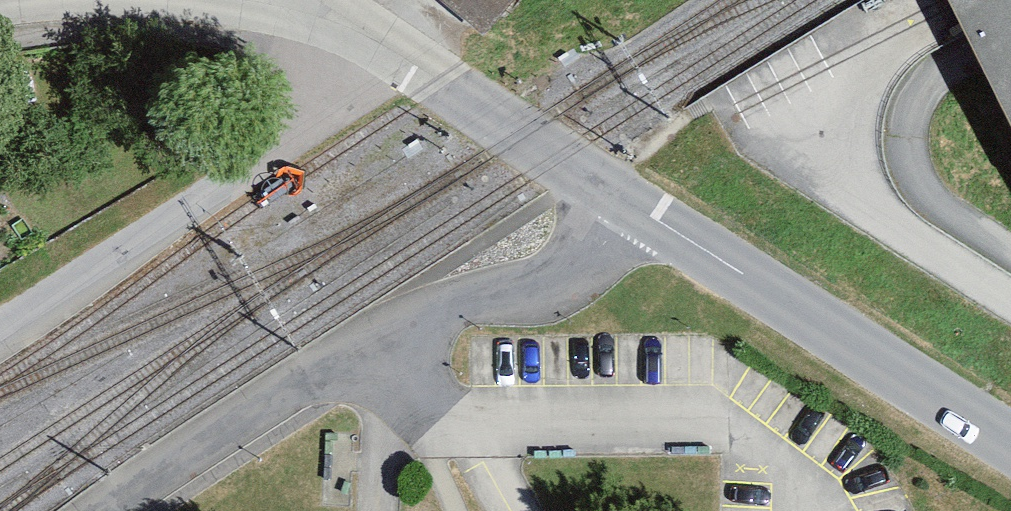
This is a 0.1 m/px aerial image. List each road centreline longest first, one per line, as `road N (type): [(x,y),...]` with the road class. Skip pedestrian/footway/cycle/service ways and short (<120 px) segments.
road 1 (residential): [(643,212),(551,285),(445,304),(187,457),(115,510)]
road 2 (tertiary): [(643,212),(1010,439)]
road 3 (tertiary): [(365,31),(643,212)]

